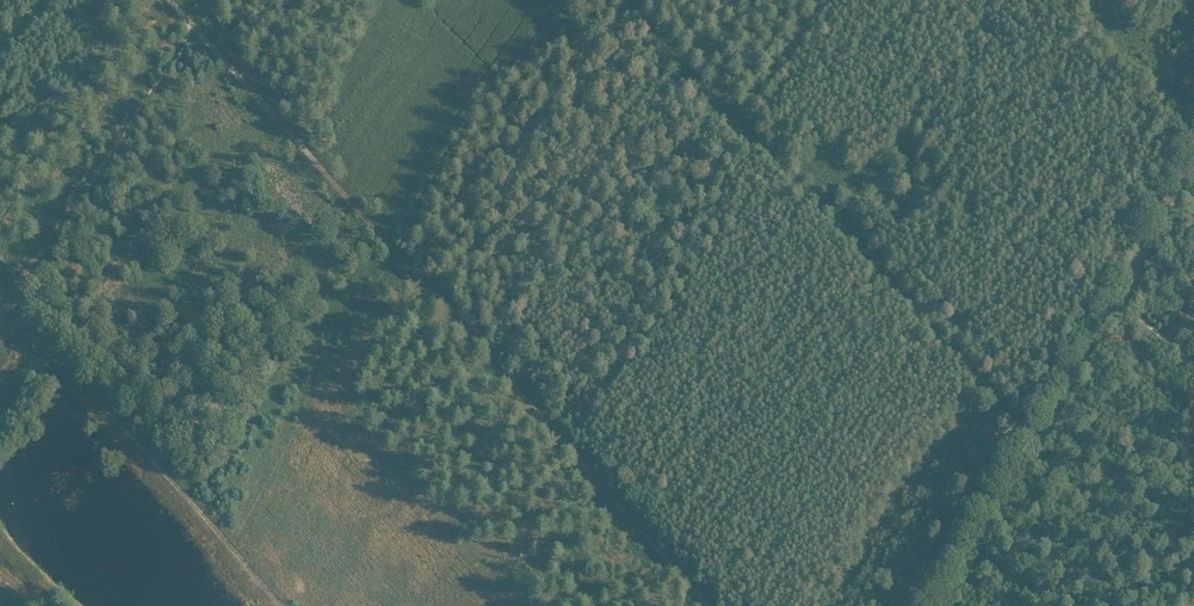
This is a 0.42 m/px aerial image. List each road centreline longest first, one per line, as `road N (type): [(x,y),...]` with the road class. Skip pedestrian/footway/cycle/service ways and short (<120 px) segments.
road 1 (track): [(169,0),(707,605)]
road 2 (track): [(7,304),(281,605)]
road 3 (track): [(0,314),(193,28)]

